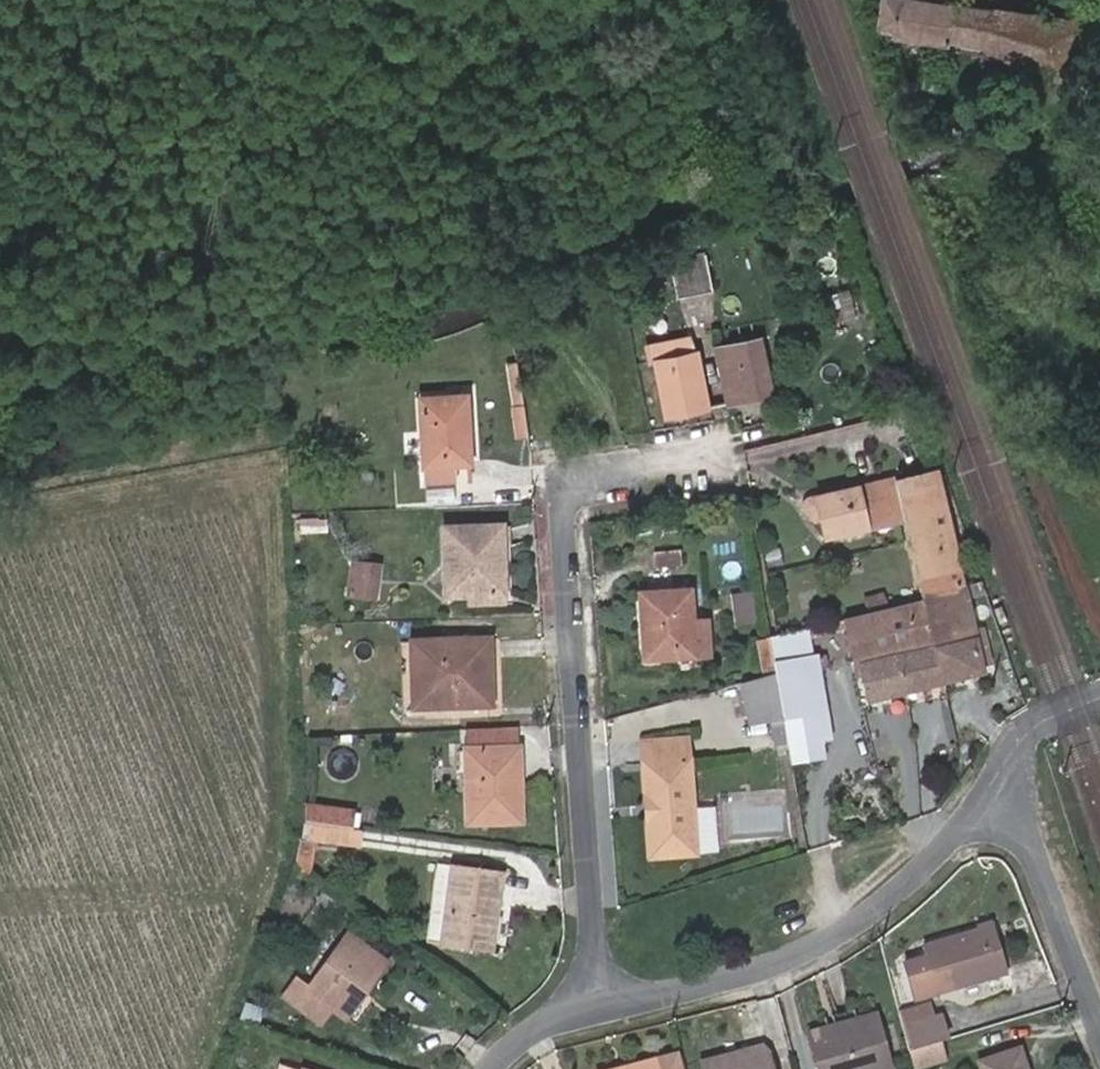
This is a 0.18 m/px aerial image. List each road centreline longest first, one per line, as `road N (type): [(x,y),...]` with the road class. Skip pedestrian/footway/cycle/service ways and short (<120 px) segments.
road 1 (residential): [(561,494),(602,1006)]
road 2 (residential): [(992,783),(940,850),(857,926),(757,971),(602,1006)]
road 3 (residential): [(992,783),(1018,824),(1099,1017)]
road 4 (residential): [(1099,698),(1025,730),(992,783)]
road 5 (residential): [(602,1006),(517,1043),(504,1068)]

